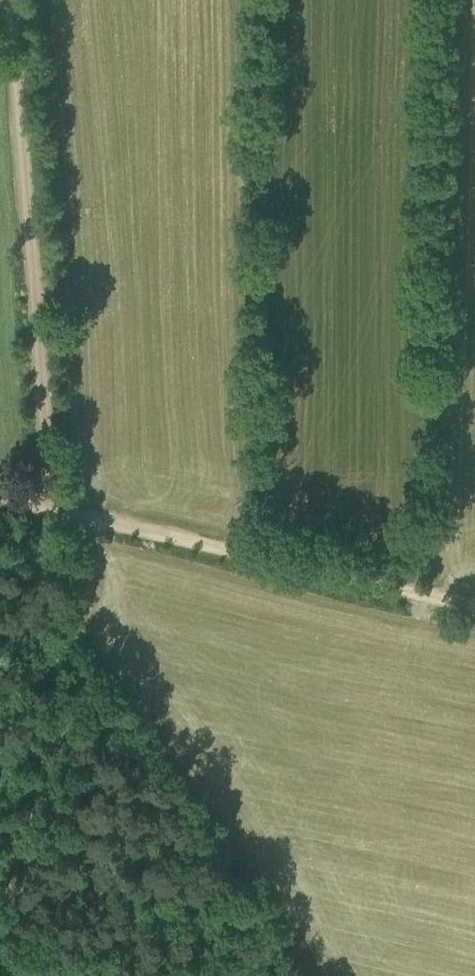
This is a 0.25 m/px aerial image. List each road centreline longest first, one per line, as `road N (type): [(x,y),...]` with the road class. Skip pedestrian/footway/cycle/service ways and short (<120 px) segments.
road 1 (track): [(13,0),(50,510)]
road 2 (track): [(474,609),(77,516)]

